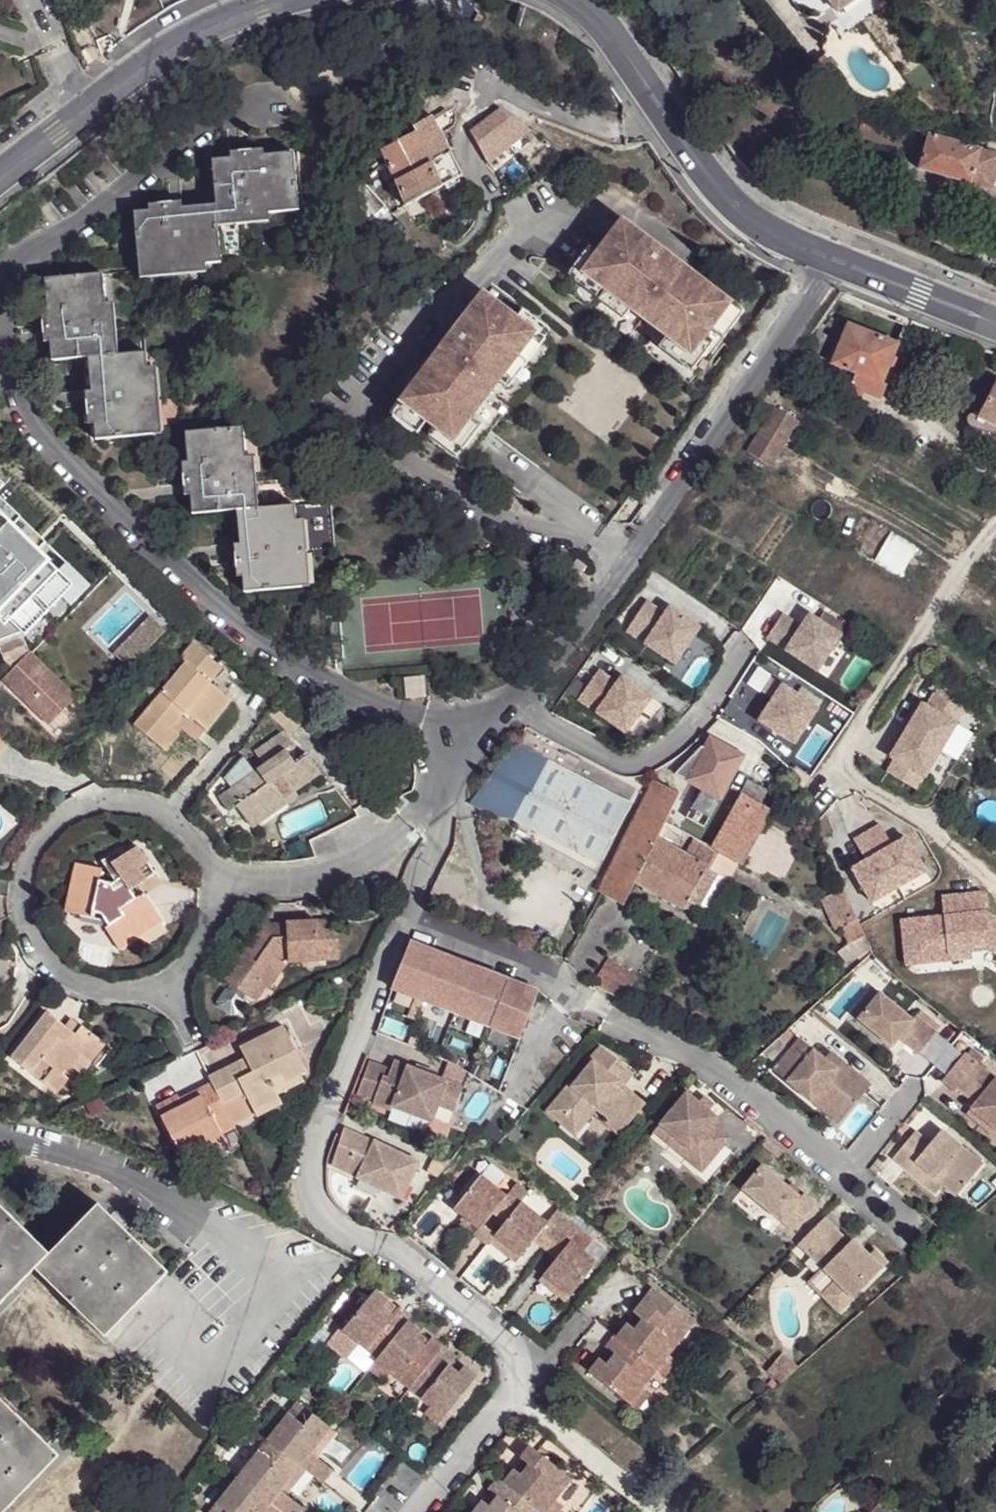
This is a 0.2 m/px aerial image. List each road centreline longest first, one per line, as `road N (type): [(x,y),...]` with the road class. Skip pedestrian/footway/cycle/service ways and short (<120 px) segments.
road 1 (unclassified): [(832,259),(537,692),(467,737),(314,1149),(308,1174),(324,1214),(381,1245),(505,1340),(523,1375),(519,1400),(425,1511)]
road 2 (tertiary): [(570,0),(603,27),(751,220),(832,259)]
road 3 (tertiary): [(0,178),(169,50),(288,0)]
road 4 (tertiary): [(832,259),(995,323)]

